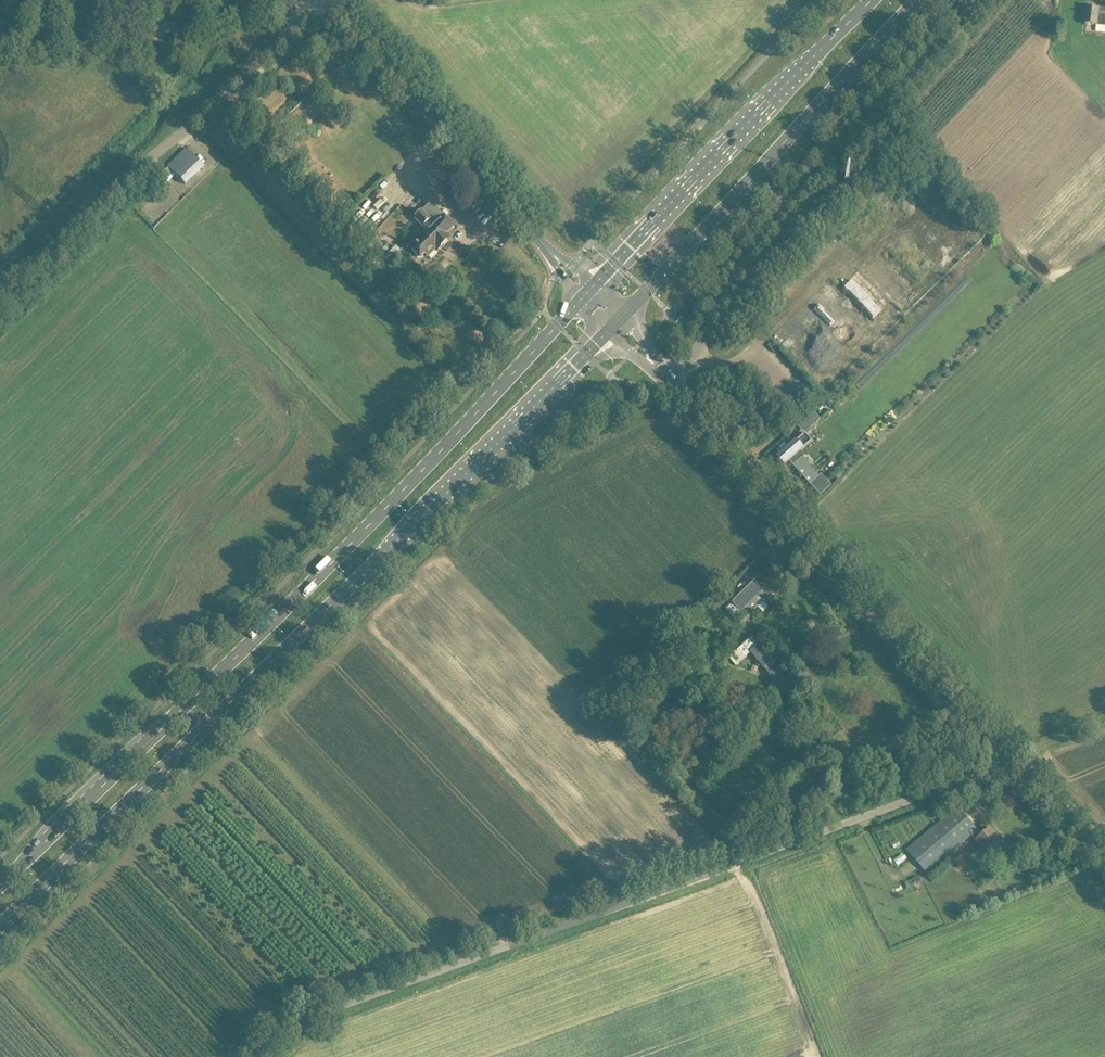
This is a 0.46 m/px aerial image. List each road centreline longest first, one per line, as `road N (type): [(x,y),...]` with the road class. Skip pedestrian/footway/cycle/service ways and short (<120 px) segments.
road 1 (primary): [(0,927),(612,330)]
road 2 (primary): [(583,297),(248,646),(0,888)]
road 3 (unclassified): [(260,1056),(288,1029),(1012,759)]
road 4 (tertiary): [(1012,759),(667,379)]
road 5 (unclassified): [(984,0),(785,212),(696,352),(667,379)]
road 6 (unclassified): [(0,301),(322,0)]
road 7 (primary): [(627,315),(924,0)]
road 8 (primary): [(872,0),(594,285)]
road 9 (unclassified): [(558,260),(322,0)]
road 10 (track): [(97,28),(312,7)]
road 11 (tertiary): [(1104,862),(1012,759)]

